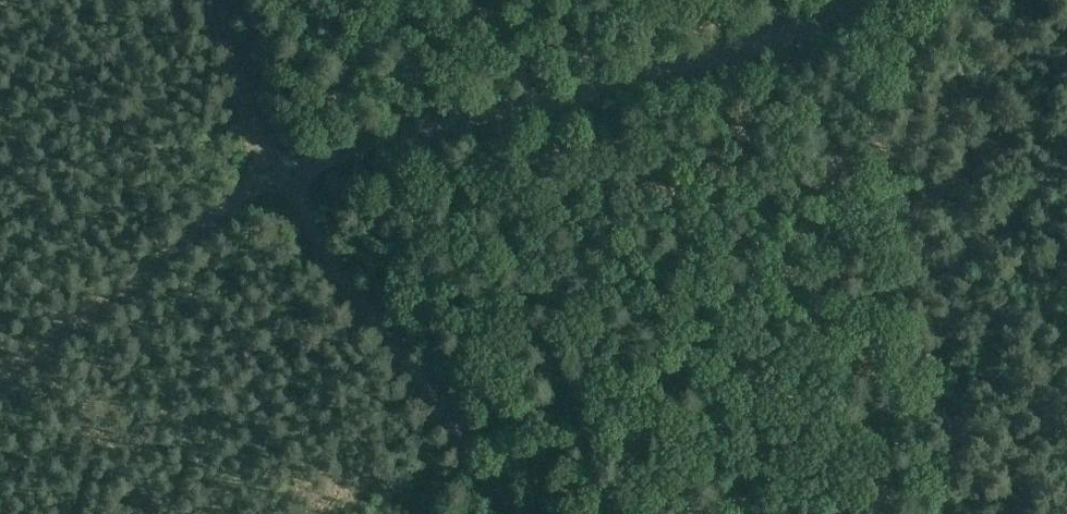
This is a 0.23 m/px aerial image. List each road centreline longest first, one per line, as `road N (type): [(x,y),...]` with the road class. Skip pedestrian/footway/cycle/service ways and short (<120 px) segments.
road 1 (track): [(688,60),(274,177)]
road 2 (track): [(274,177),(517,513)]
road 3 (track): [(688,60),(871,0)]
road 4 (track): [(220,0),(274,177)]

